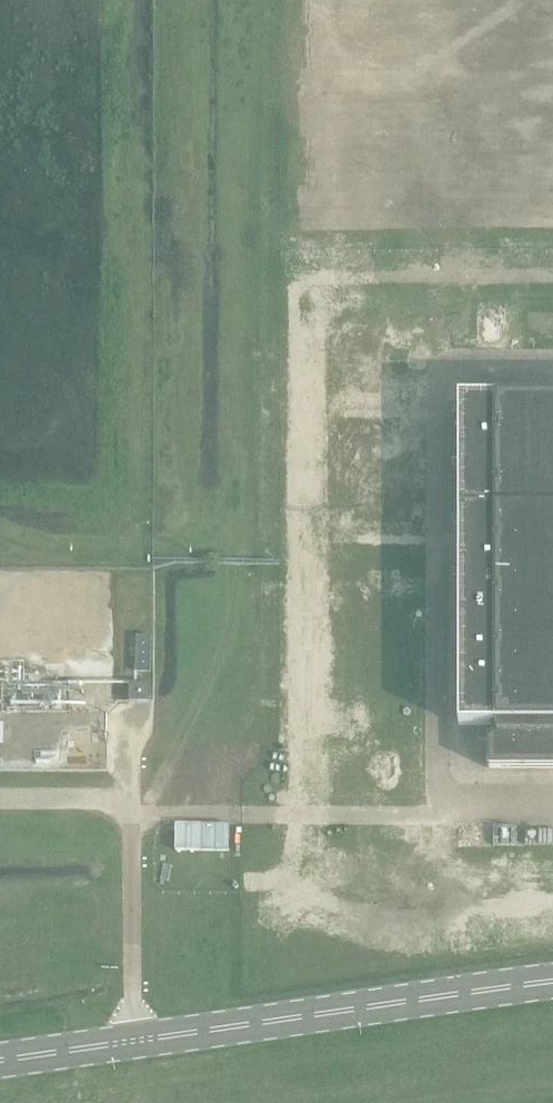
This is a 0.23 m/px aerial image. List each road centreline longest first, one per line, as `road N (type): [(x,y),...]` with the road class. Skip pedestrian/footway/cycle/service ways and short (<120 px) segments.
road 1 (unclassified): [(552,982),(0,1062)]

